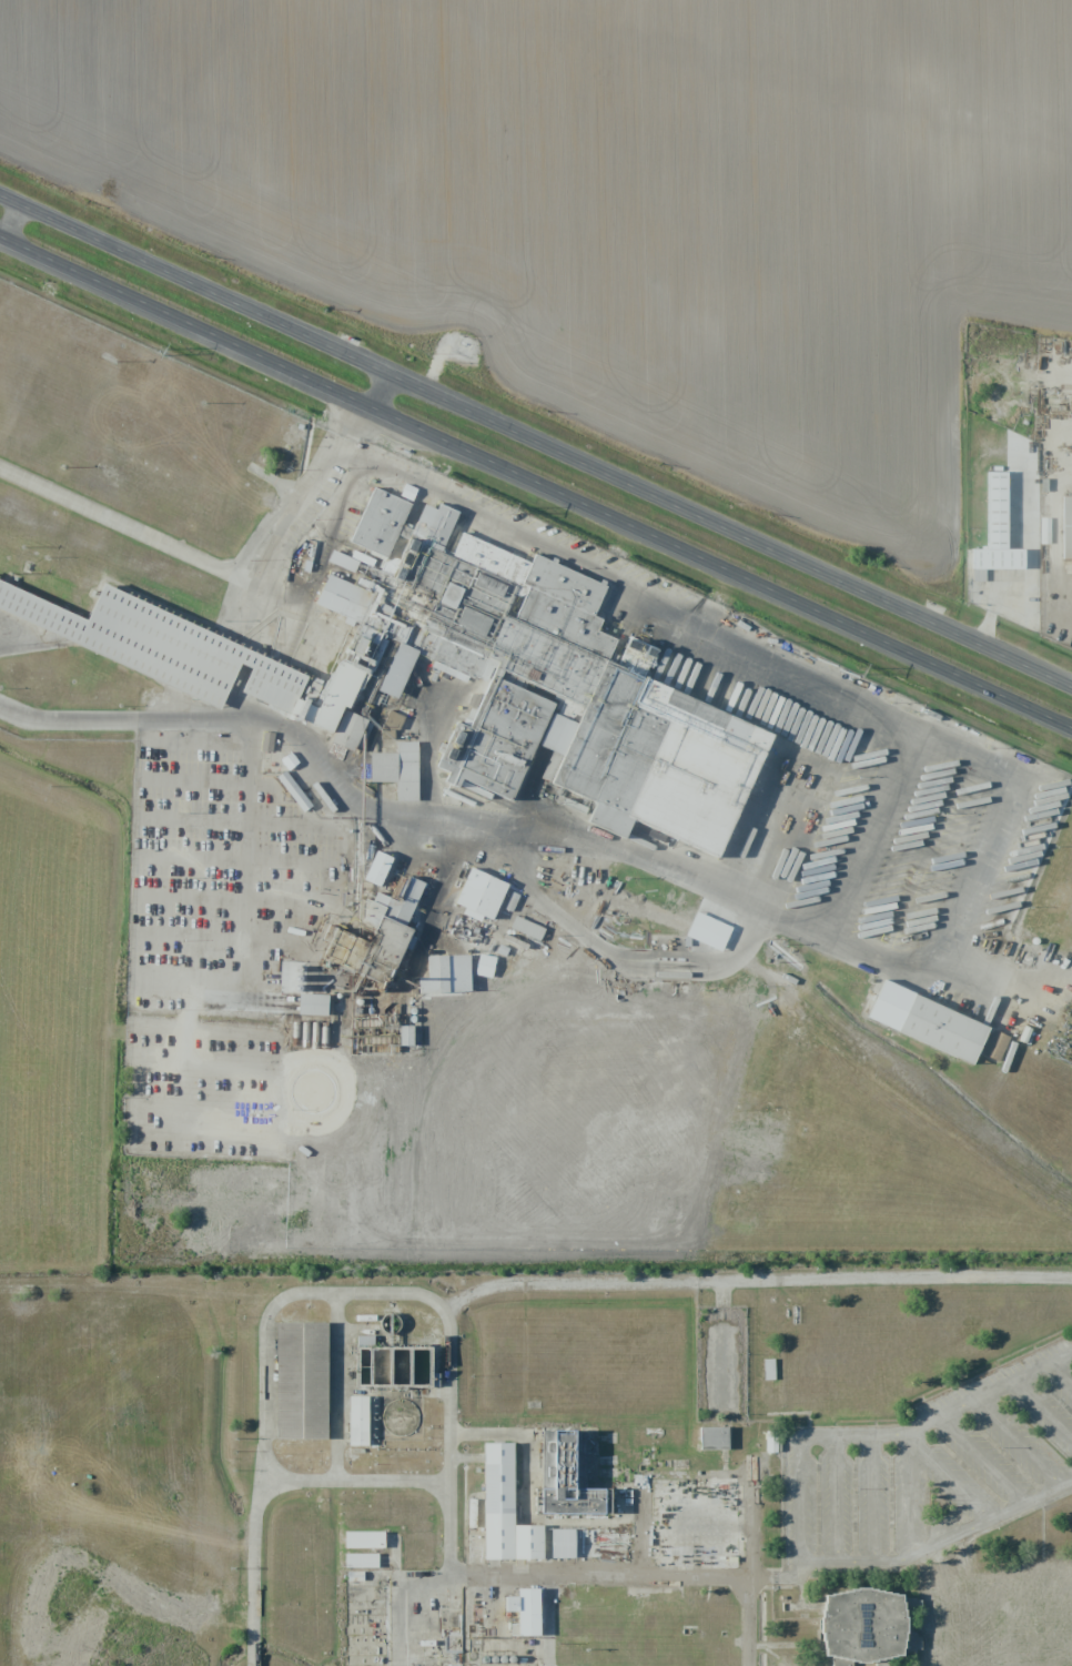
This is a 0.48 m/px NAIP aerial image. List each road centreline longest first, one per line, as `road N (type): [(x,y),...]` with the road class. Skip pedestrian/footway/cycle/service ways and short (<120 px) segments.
road 1 (secondary): [(0,238),(1071,729)]
road 2 (secondary): [(1071,684),(0,194)]

